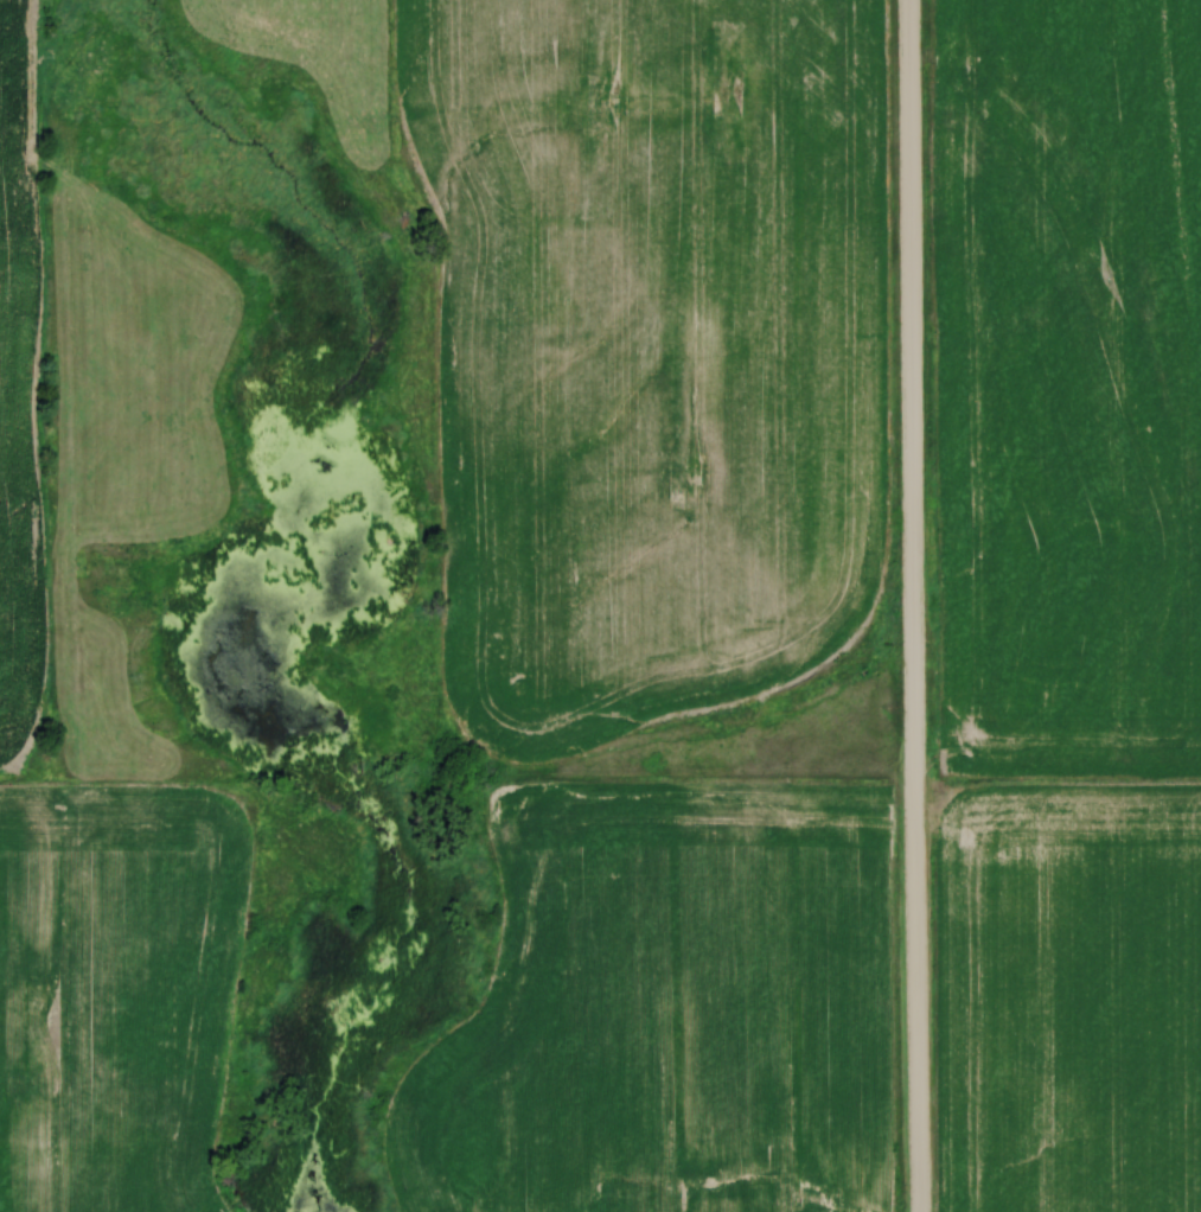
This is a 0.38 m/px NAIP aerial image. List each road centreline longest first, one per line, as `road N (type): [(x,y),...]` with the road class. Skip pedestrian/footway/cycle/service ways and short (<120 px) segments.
road 1 (residential): [(914,1211),(906,0)]

